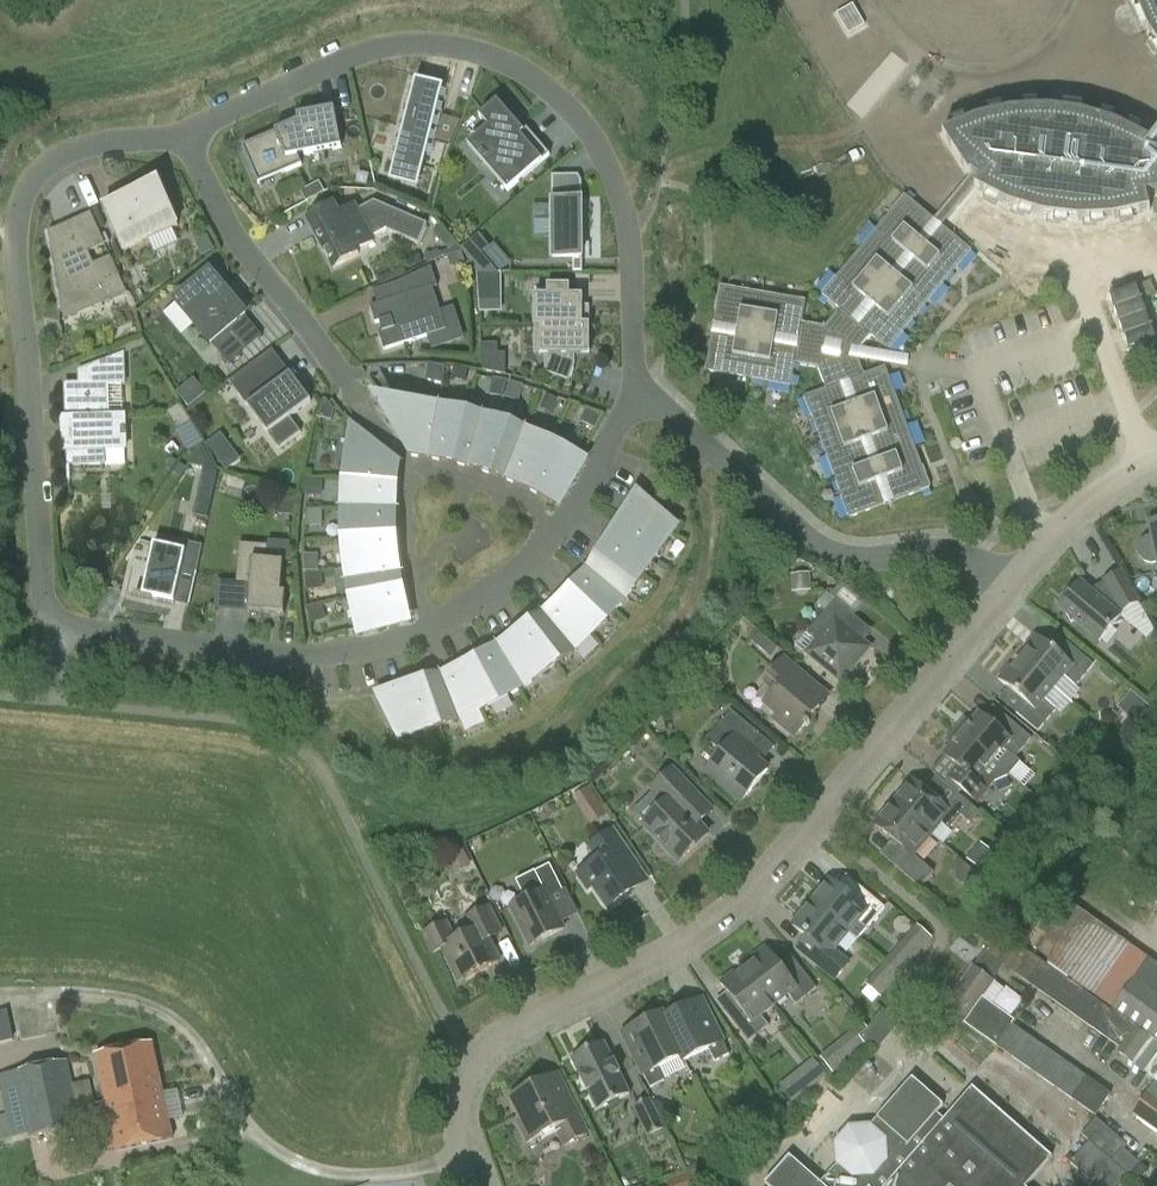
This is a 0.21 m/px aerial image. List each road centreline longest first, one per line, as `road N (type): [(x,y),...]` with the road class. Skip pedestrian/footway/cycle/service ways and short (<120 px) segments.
road 1 (residential): [(633,387),(572,515),(507,585),(422,634),(328,654),(284,653),(103,631),(55,614),(44,590),(17,248),(24,194),(53,160),(80,149),(186,132)]
road 2 (residential): [(468,1157),(459,1120),(470,1066),(497,1041),(682,946),(774,866),(1011,585)]
road 3 (residential): [(186,132),(359,56),(403,47),(485,58),(547,84),(584,125),(630,228),(633,387)]
road 4 (residential): [(468,1157),(413,1172),(320,1173),(253,1134),(193,1036),(169,1016),(137,999),(0,991)]
road 5 (unknown): [(875,0),(934,188),(970,220),(1062,261),(1084,280),(1101,262),(1099,240),(1083,223),(1055,225)]
road 6 (residential): [(633,387),(667,407),(781,519),(840,556),(950,551),(1011,585)]
road 7 (residential): [(186,132),(225,223),(359,400)]
road 8 (residential): [(1150,469),(1084,280)]
road 9 (residential): [(1150,469),(1070,524),(1011,585)]

